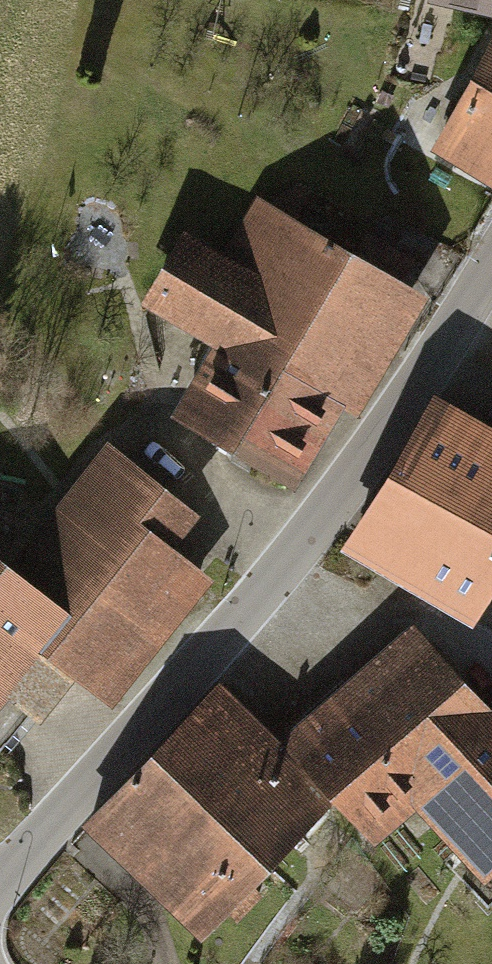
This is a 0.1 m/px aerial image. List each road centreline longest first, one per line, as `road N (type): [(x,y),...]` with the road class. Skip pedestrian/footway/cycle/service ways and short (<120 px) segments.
road 1 (tertiary): [(0,902),(280,569),(491,256)]

